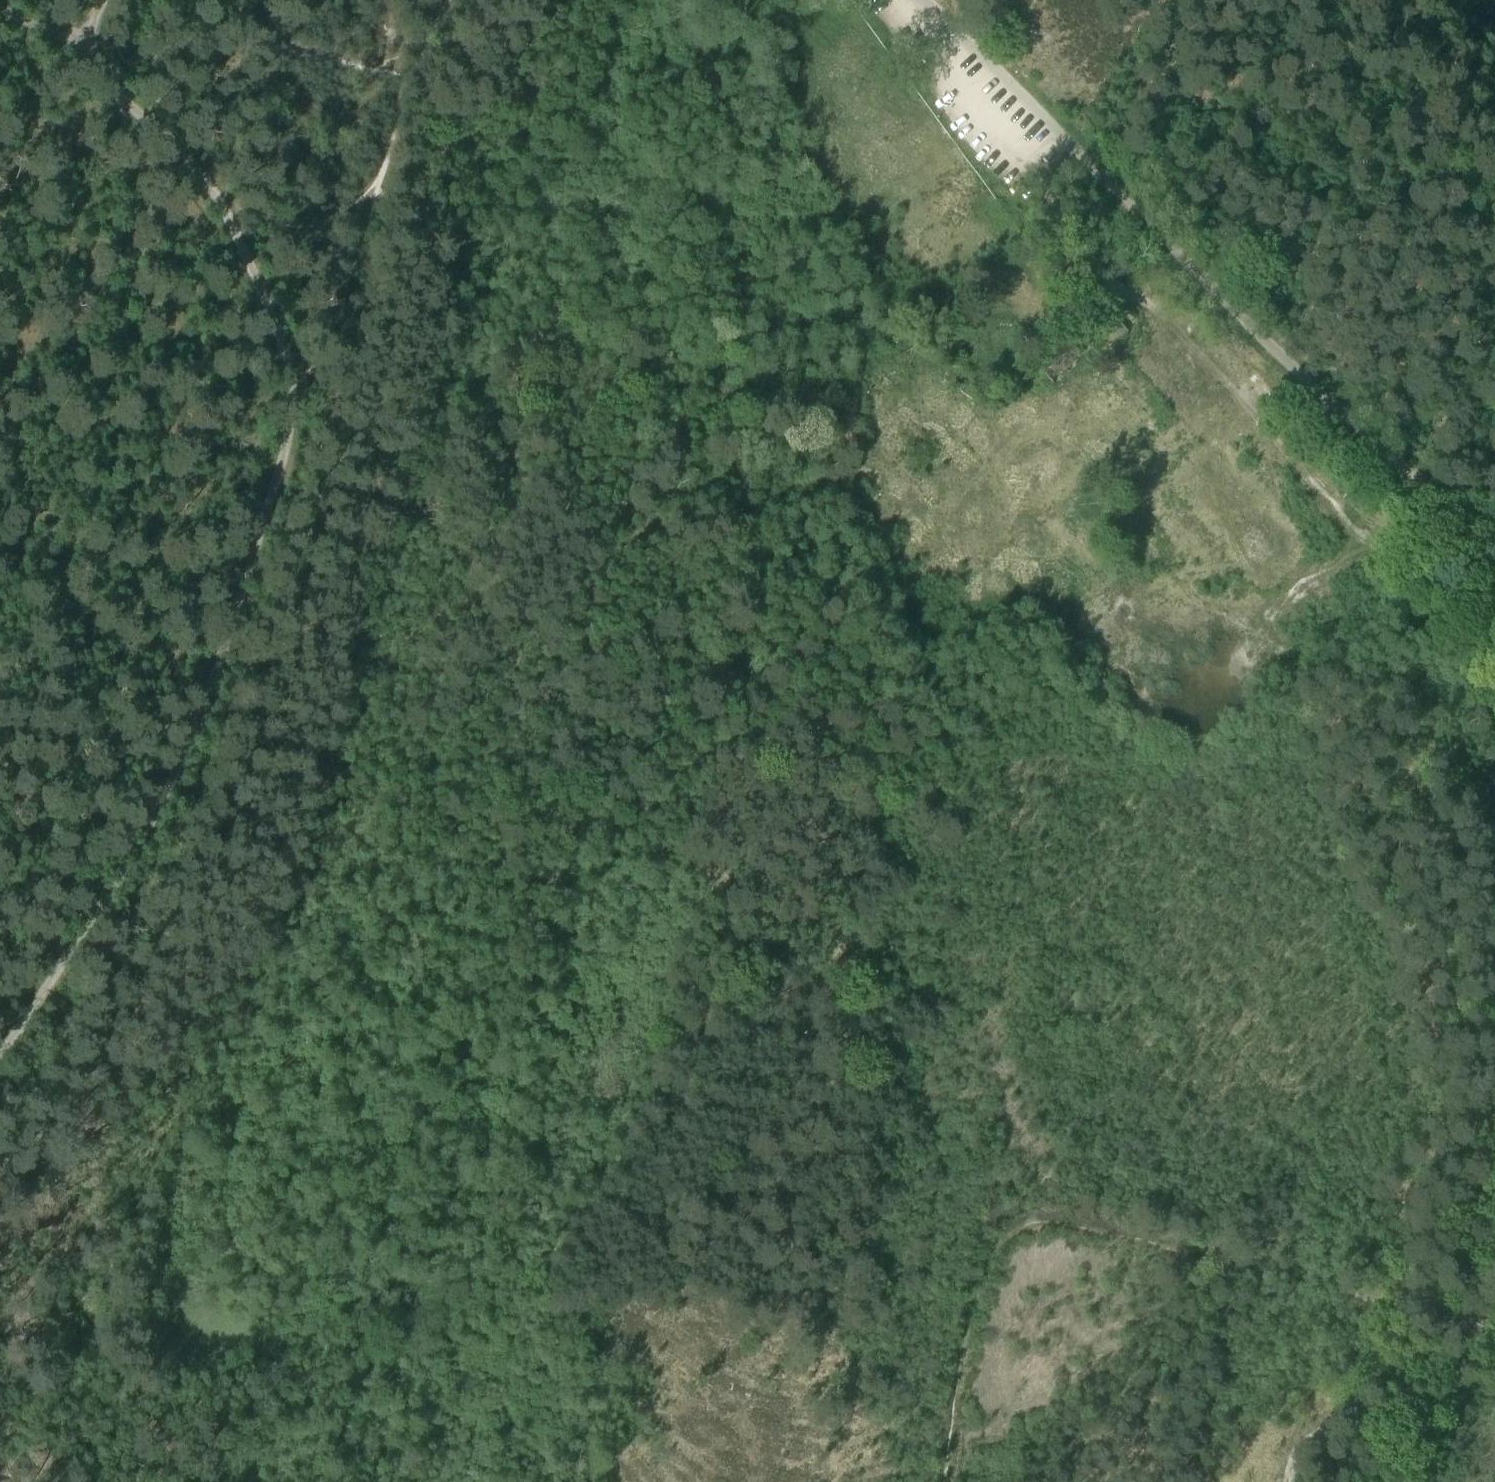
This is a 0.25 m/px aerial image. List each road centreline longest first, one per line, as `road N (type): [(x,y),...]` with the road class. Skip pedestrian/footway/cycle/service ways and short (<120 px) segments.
road 1 (track): [(0,1058),(138,859),(193,742),(292,413),(293,383),(275,320),(226,213),(188,161),(106,77)]
road 2 (unclassified): [(1468,515),(1292,371),(921,0)]

